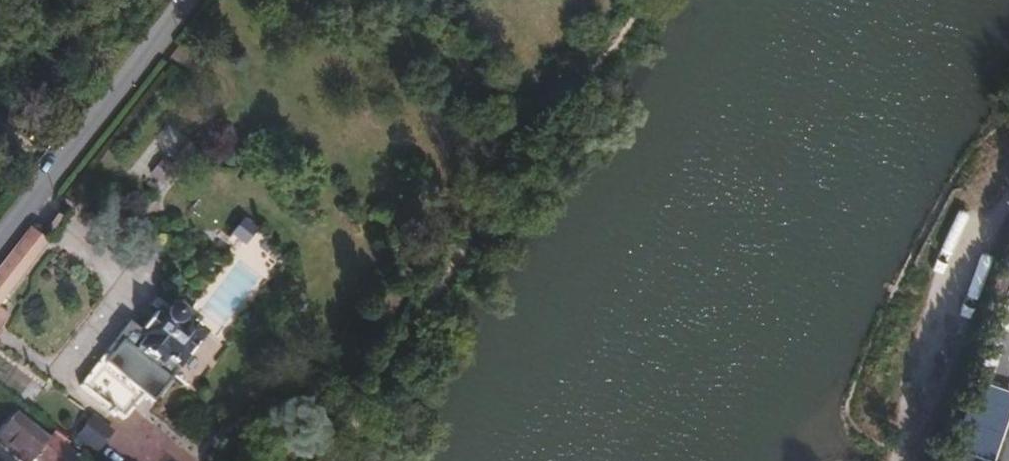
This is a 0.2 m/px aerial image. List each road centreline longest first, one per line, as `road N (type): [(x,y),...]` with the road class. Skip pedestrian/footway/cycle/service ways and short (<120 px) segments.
road 1 (residential): [(188,0),(0,242)]

